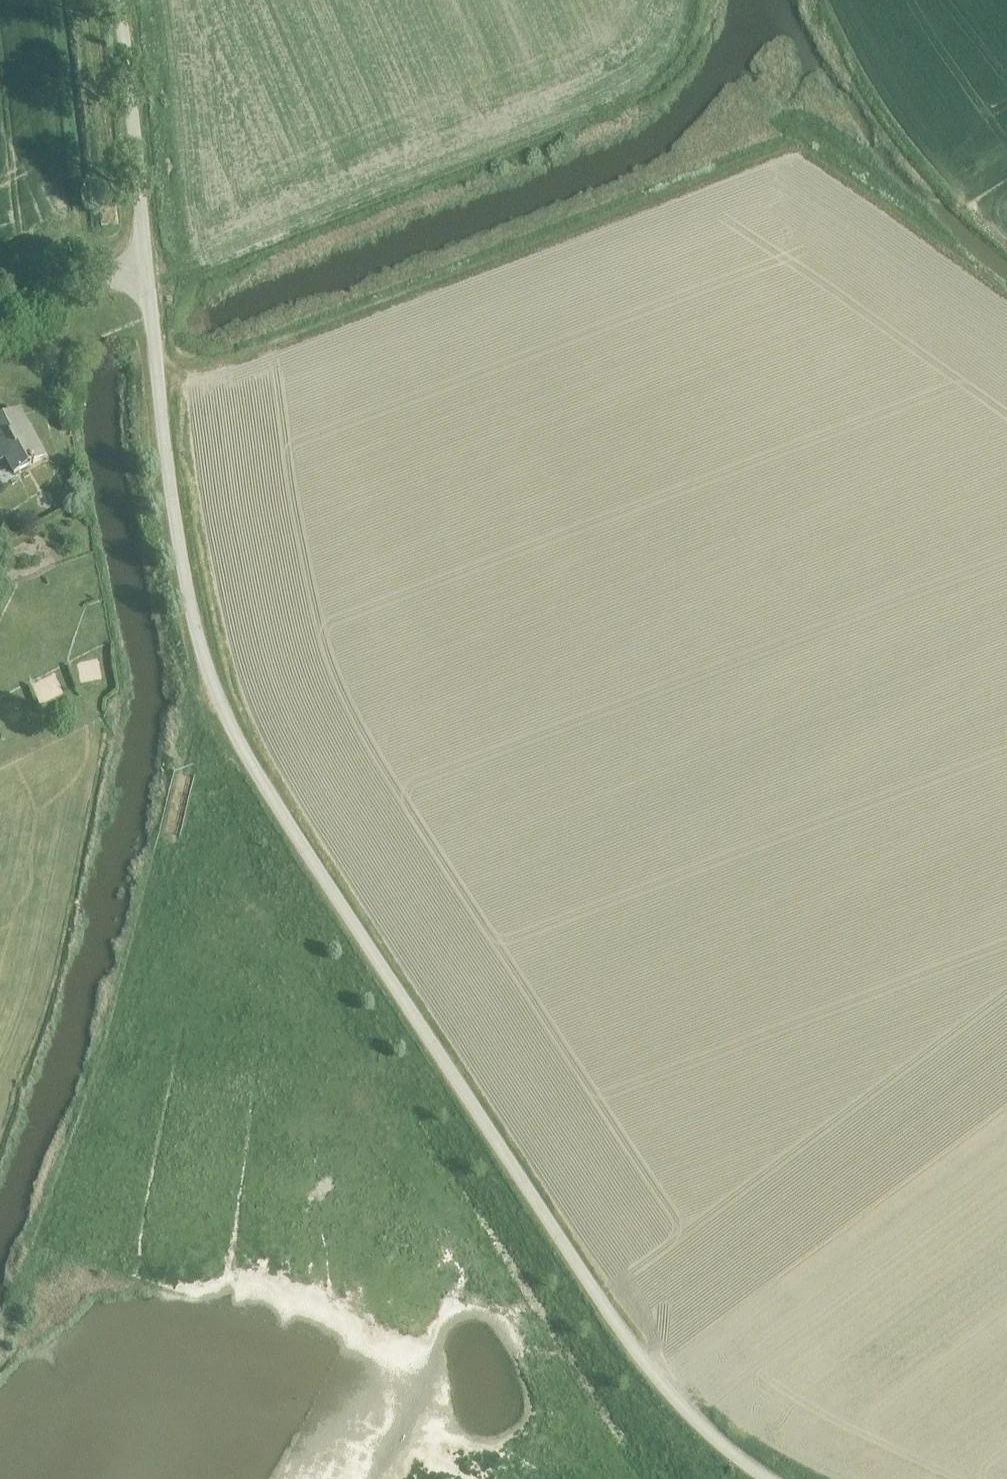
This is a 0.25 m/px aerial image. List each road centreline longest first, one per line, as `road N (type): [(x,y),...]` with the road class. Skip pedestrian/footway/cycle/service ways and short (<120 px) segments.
road 1 (unclassified): [(767,1478),(688,1413),(629,1343),(234,735),(195,630),(174,519),(117,0)]

